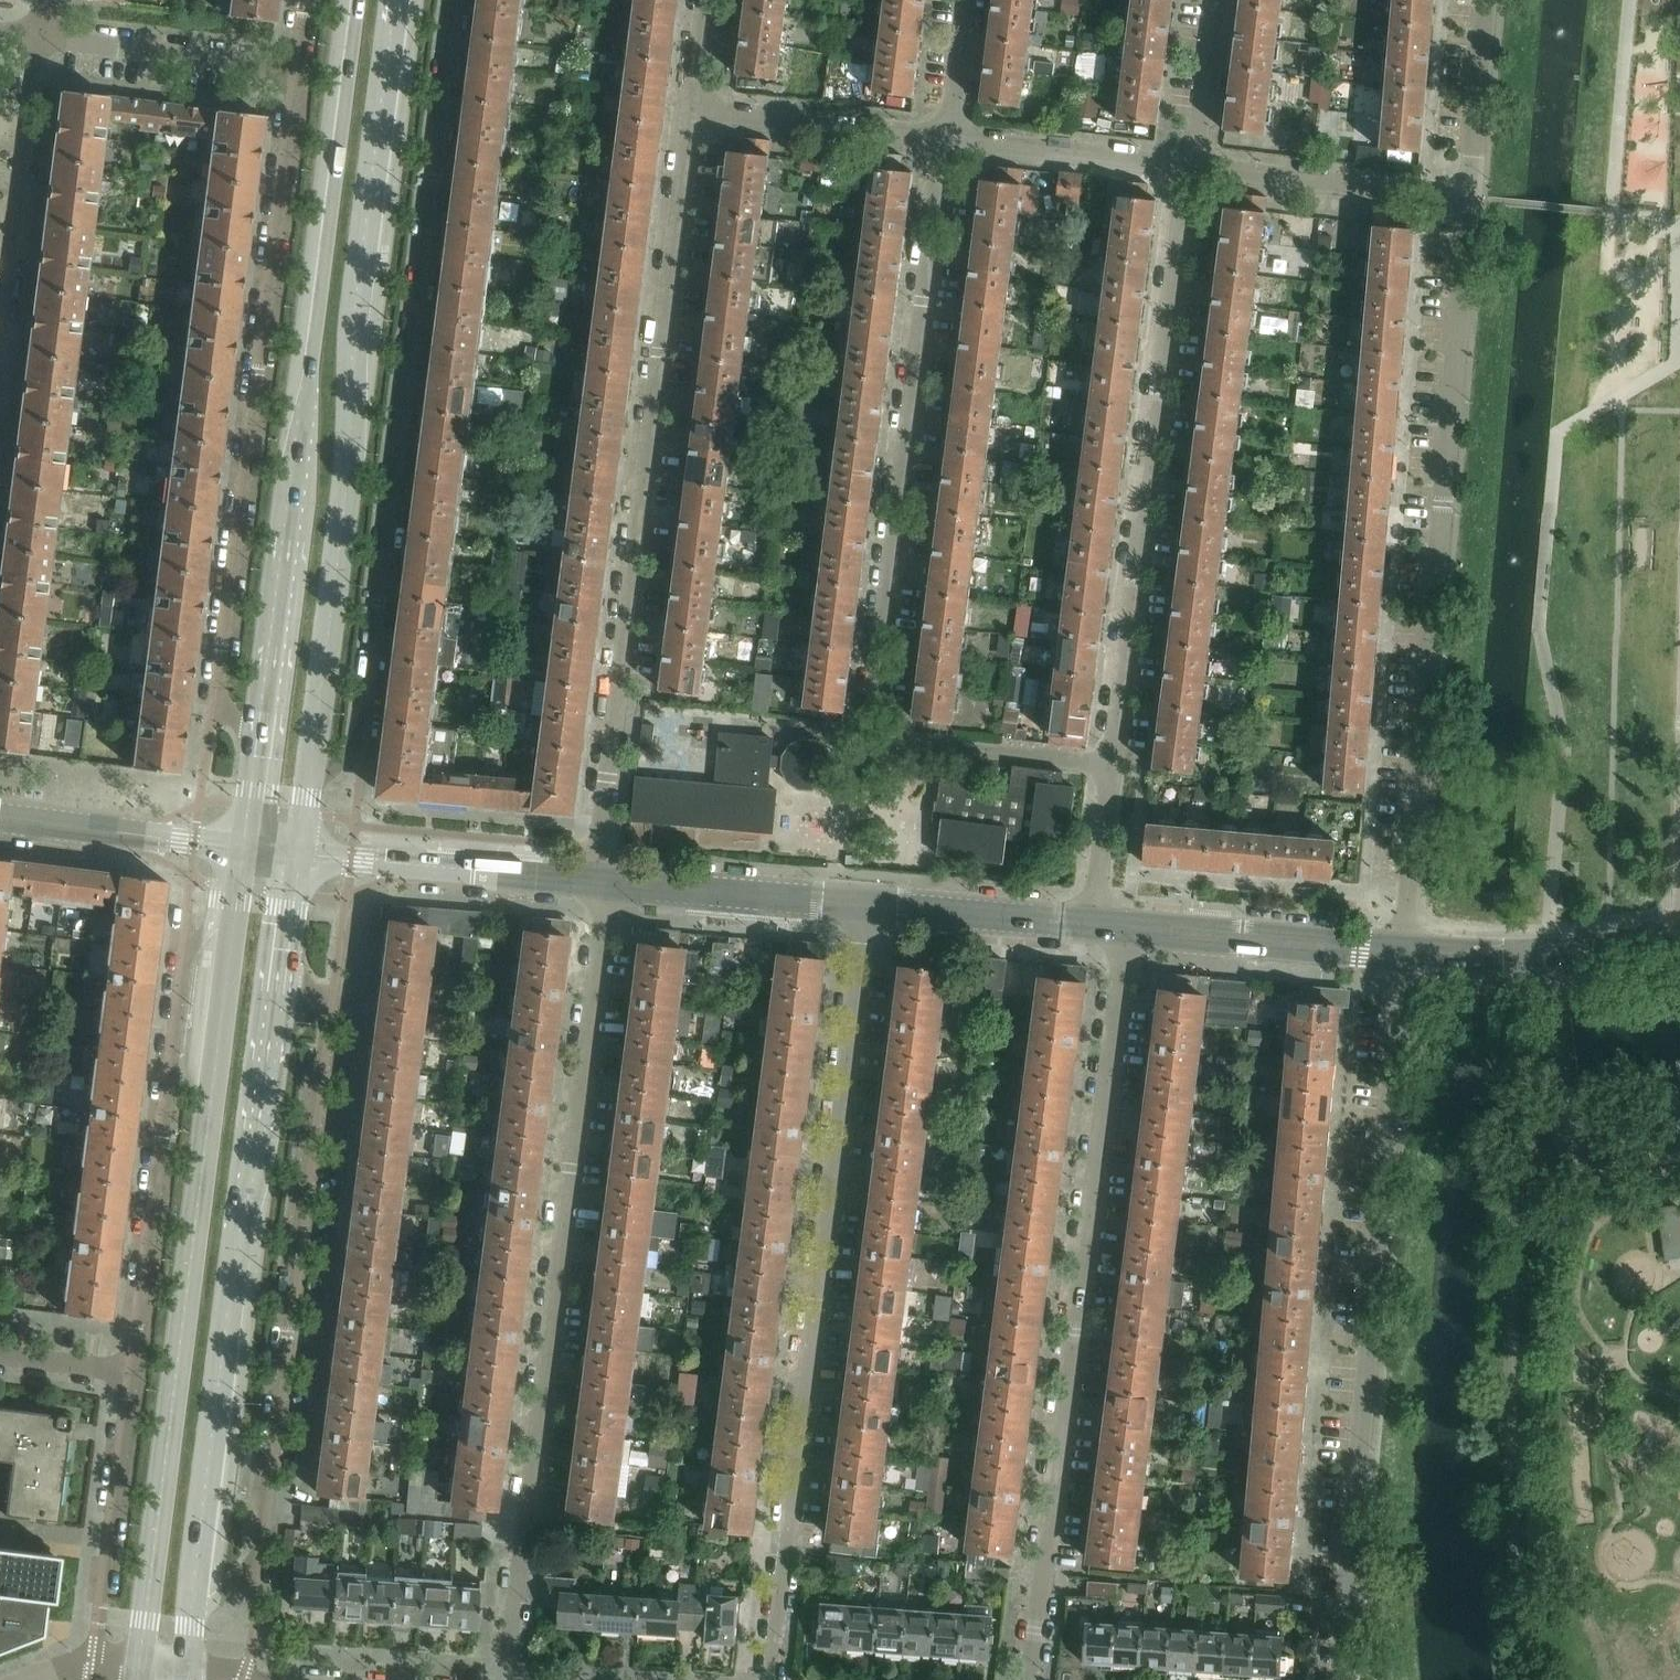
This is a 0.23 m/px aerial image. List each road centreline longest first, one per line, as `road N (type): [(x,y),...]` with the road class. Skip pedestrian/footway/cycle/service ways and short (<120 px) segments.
road 1 (residential): [(949,144),(874,718),(888,736),(1111,763)]
road 2 (residential): [(310,784),(362,744),(457,0)]
road 3 (residential): [(507,1679),(608,881)]
road 4 (primary): [(310,784),(396,0)]
road 5 (residential): [(868,906),(771,1679)]
road 6 (residential): [(693,111),(601,845),(608,881)]
road 7 (residential): [(1475,200),(1406,954)]
road 8 (residential): [(1033,1679),(1127,928)]
road 9 (primary): [(233,915),(140,1666)]
road 10 (primary): [(352,0),(266,733)]
road 11 (residential): [(1406,954),(1342,1679)]
road 12 (residential): [(190,1616),(259,1565),(328,1014),(281,963)]
road 13 (residential): [(296,69),(220,648),(218,696),(266,733)]
road 14 (primary): [(190,1616),(281,963)]
road 15 (residential): [(1111,763),(1195,171)]
road 16 (residential): [(233,915),(181,960),(136,1373)]
road 17 (residential): [(296,855),(608,881)]
road 18 (residential): [(0,343),(40,36)]
road 19 (residential): [(136,1373),(94,1663)]
road 20 (residential): [(1679,1138),(1598,1151),(1578,1139),(1549,957)]
road 21 (residential): [(1195,171),(1475,200)]
road 22 (residential): [(1127,928),(1406,954)]
road 23 (residential): [(608,881),(868,906)]
road 24 (residential): [(693,111),(949,144)]
road 25 (residential): [(296,69),(40,36)]
road 26 (residential): [(949,144),(1195,171)]
road 27 (residential): [(243,850),(0,819)]
road 28 (residential): [(868,906),(1093,925)]
road 29 (residential): [(1491,0),(1475,200)]
road 30 (residential): [(1195,171),(1216,0)]
road 31 (residential): [(1093,925),(1111,763)]
road 32 (residential): [(965,0),(949,144)]
road 33 (residential): [(1549,957),(1406,954)]
road 34 (residential): [(136,1373),(0,1356)]
road 35 (residential): [(1679,939),(1549,957)]

